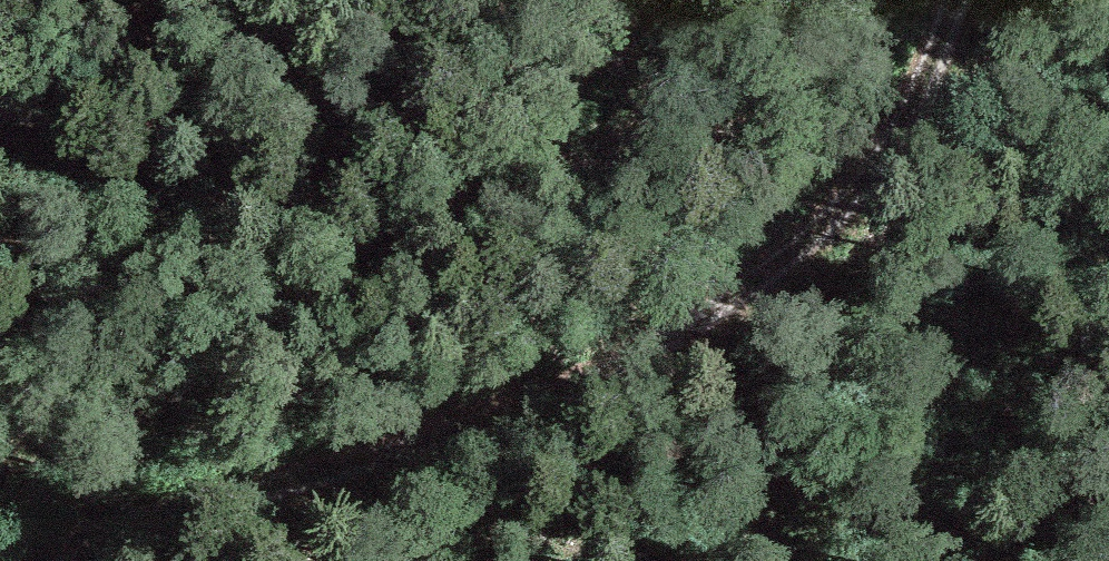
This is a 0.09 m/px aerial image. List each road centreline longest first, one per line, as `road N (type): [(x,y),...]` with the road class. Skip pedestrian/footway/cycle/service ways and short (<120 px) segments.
road 1 (track): [(963,0),(925,107),(890,166),(787,267),(689,332),(565,400),(354,475),(34,560)]
road 2 (track): [(659,0),(560,130),(445,229),(297,327),(159,403),(0,465)]

